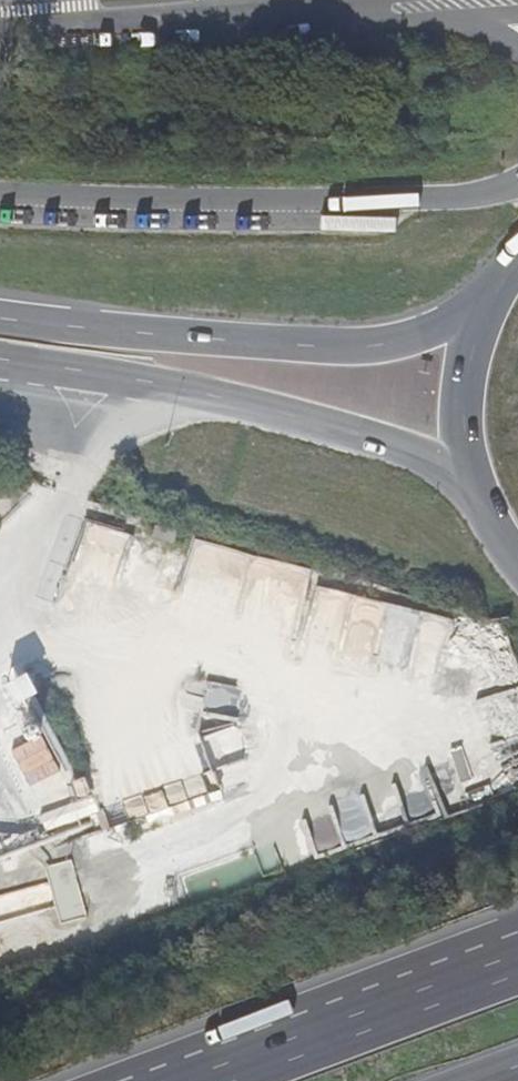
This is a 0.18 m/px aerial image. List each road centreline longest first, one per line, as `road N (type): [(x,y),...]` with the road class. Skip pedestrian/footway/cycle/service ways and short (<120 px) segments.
road 1 (secondary): [(494,297),(416,334),(323,347),(0,318)]
road 2 (secondary): [(0,369),(131,384),(281,414),(397,447),(475,485)]
road 3 (trunk): [(517,951),(171,1080)]
road 4 (secondary): [(494,297),(471,357),(465,421),(475,485)]

